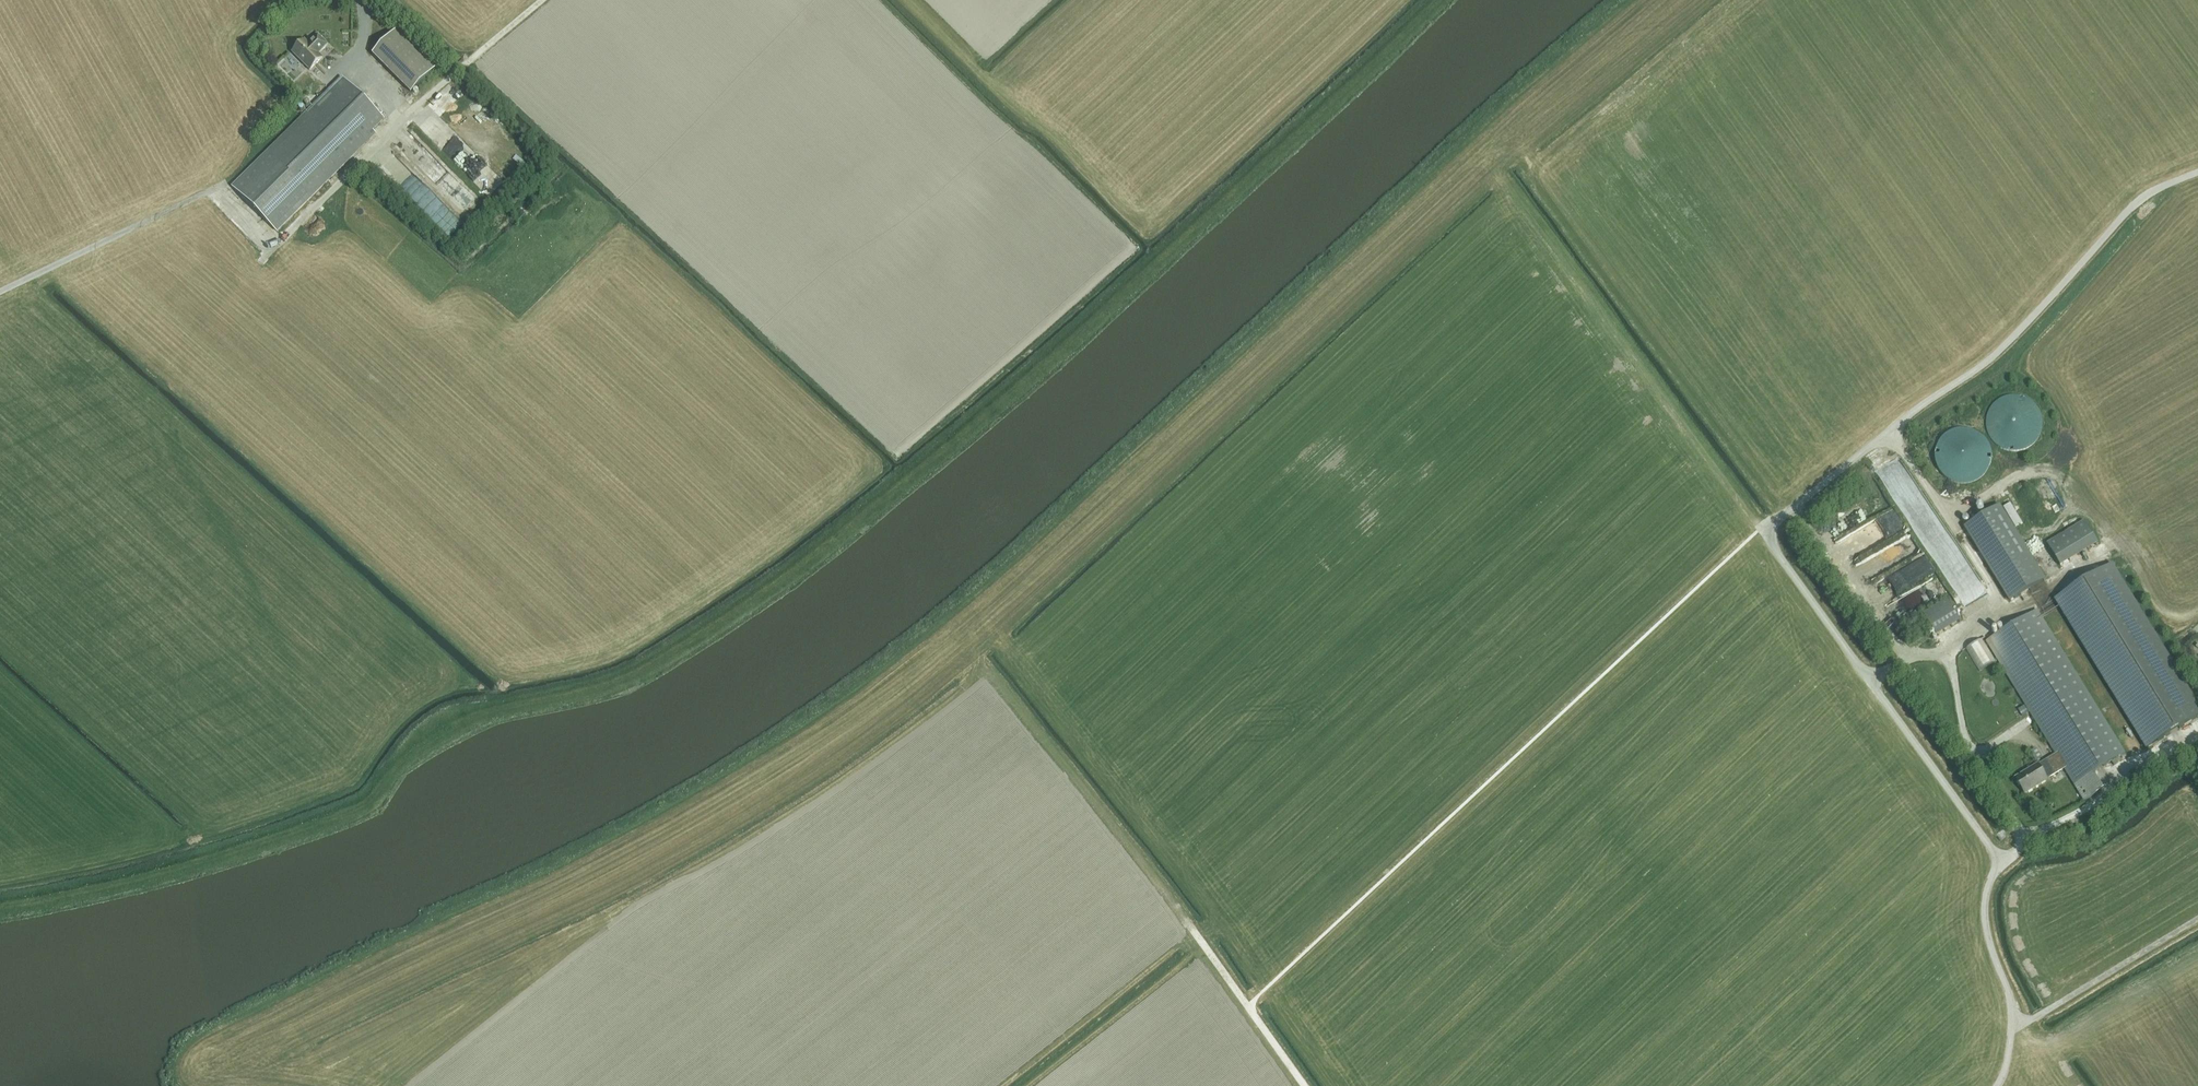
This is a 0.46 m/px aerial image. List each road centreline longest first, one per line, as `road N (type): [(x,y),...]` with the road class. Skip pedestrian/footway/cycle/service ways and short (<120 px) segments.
road 1 (unclassified): [(1998,1085),(2012,1004),(1985,910),(2002,863),(1775,548),(1771,530),(1997,352),(2139,201),(2197,173)]
road 2 (track): [(0,291),(216,187),(274,246),(405,114),(542,0)]

